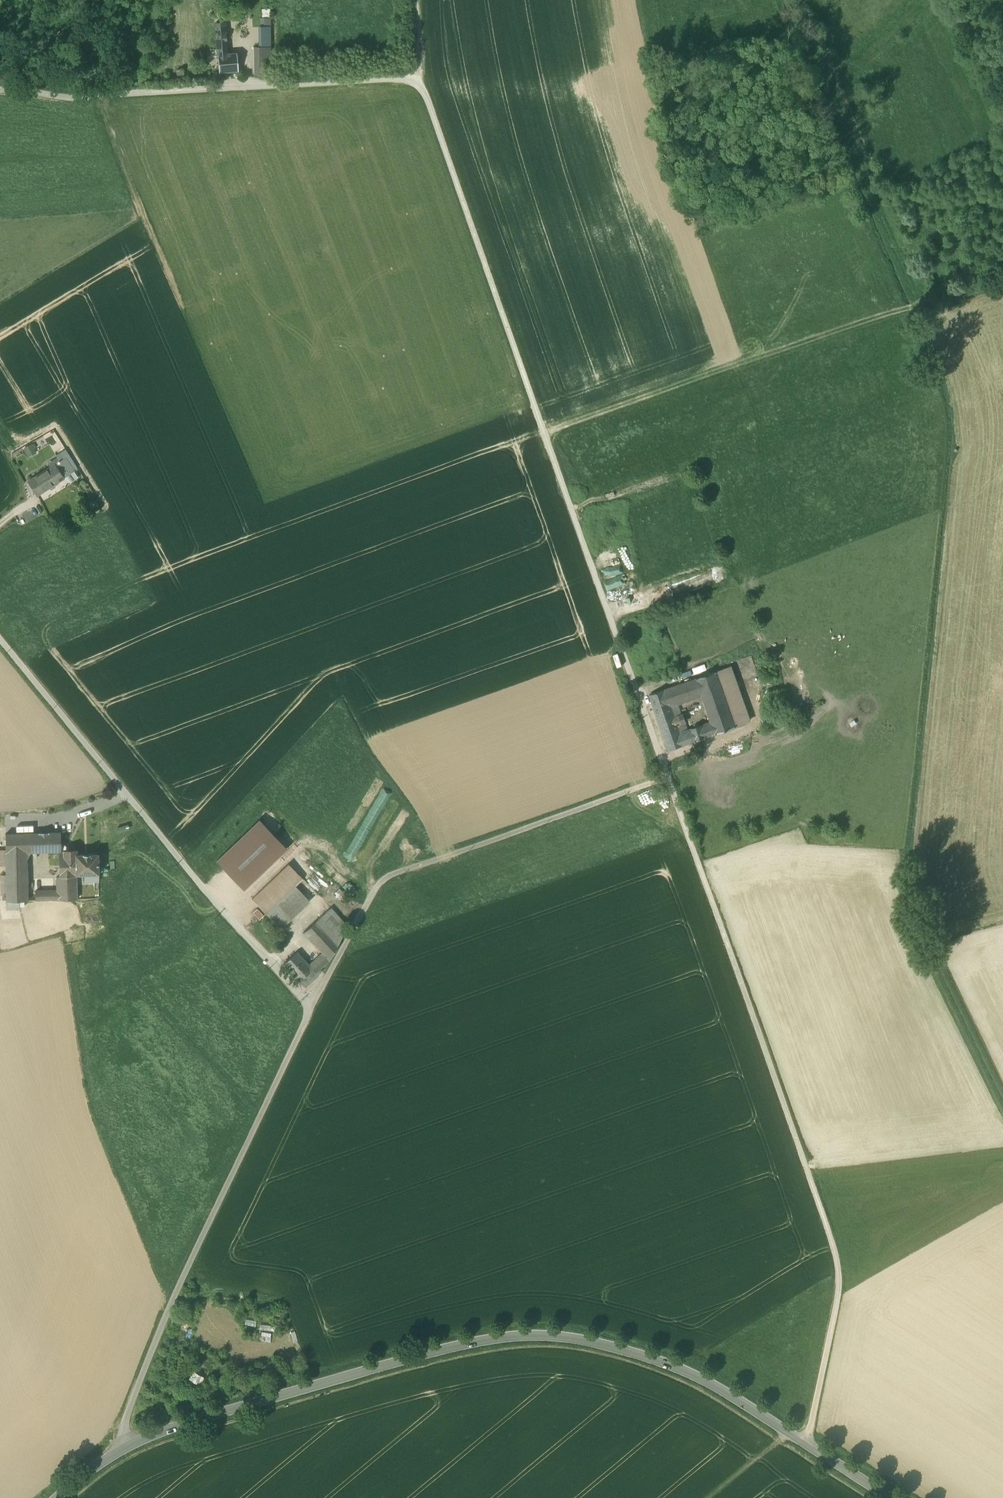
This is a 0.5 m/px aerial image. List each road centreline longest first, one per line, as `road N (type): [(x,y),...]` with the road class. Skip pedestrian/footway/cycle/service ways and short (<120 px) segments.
road 1 (unclassified): [(667,777),(415,73),(92,107),(0,88)]
road 2 (secondary): [(111,1455),(255,1403),(477,1341),(530,1336),(663,1362),(803,1443)]
road 3 (unclassified): [(803,1443),(840,1290),(823,1212),(667,777)]
road 4 (unclassified): [(111,1455),(173,1302),(312,1011)]
road 5 (unclassified): [(312,1011),(0,641)]
road 6 (unclassified): [(312,1011),(381,880),(667,777)]
road 7 (track): [(543,431),(905,312)]
road 8 (track): [(810,1178),(1002,1145)]

